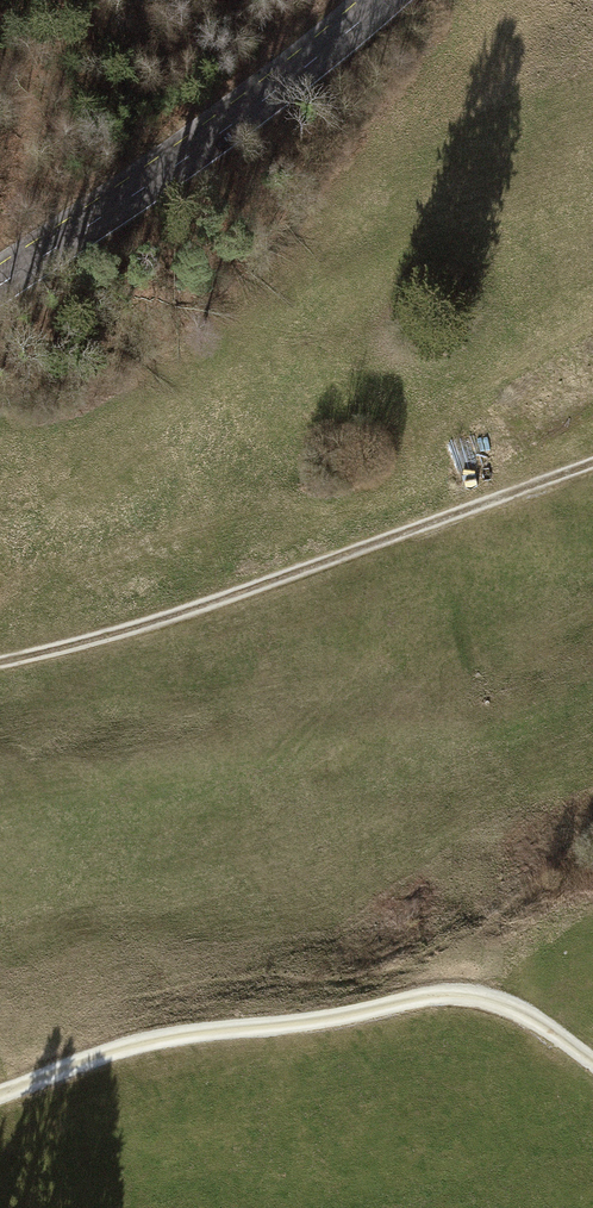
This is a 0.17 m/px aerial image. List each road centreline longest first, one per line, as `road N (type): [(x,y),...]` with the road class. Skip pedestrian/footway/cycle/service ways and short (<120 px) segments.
road 1 (track): [(0,666),(107,641),(592,465)]
road 2 (track): [(592,1064),(504,1003),(458,994),(293,1026),(137,1043),(0,1093)]
road 3 (secondary): [(0,279),(281,80),(379,0)]

